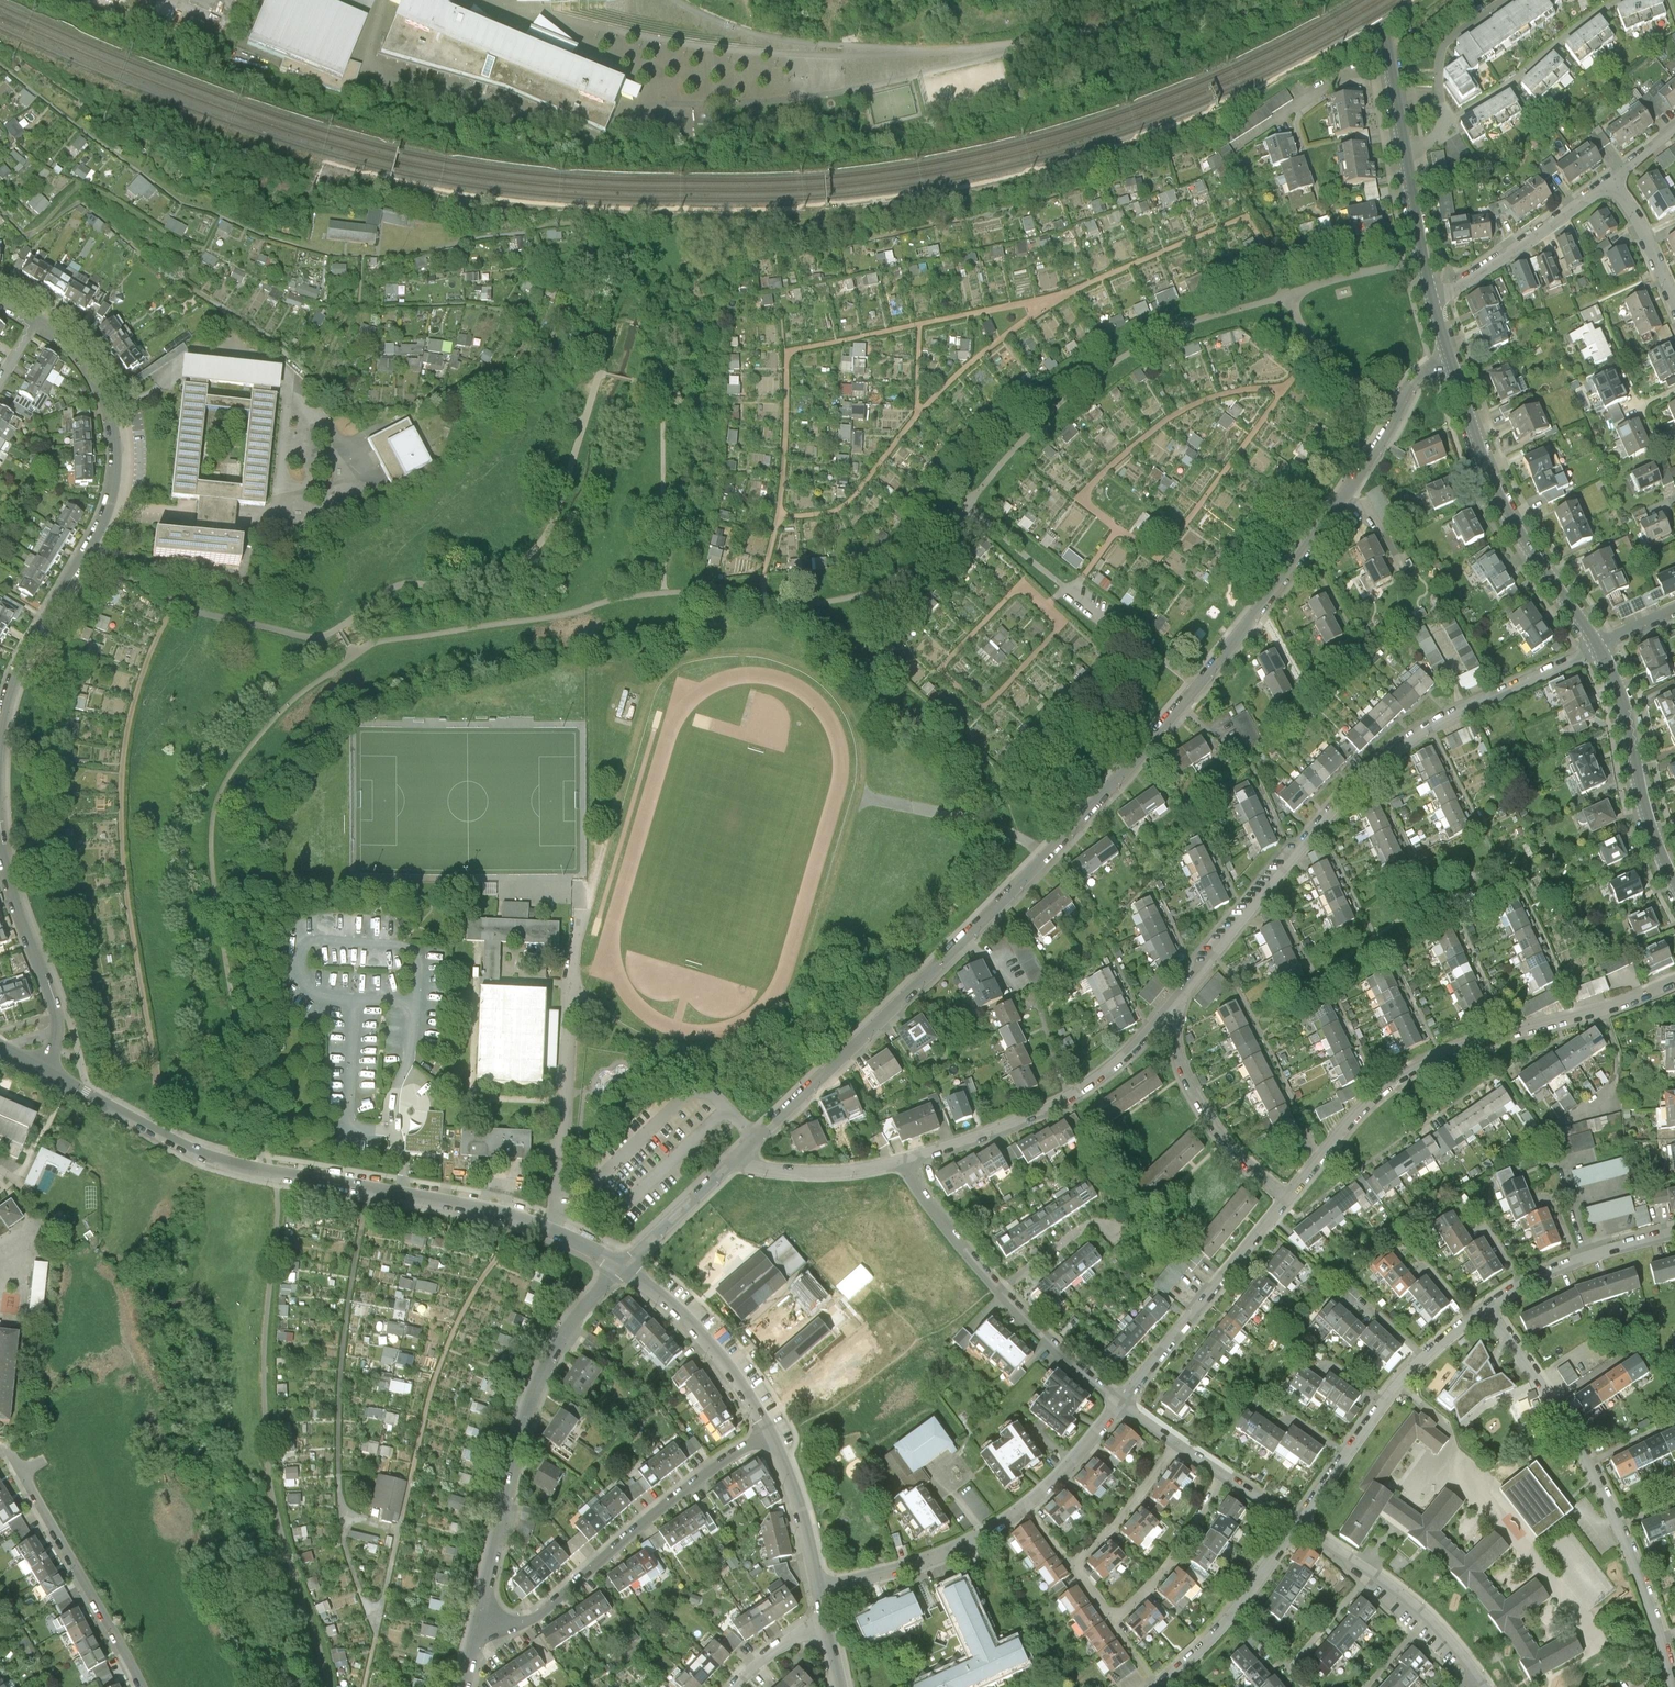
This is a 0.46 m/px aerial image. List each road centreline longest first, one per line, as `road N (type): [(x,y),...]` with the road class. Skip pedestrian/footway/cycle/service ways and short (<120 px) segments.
road 1 (residential): [(1450,359),(1414,382),(1300,557),(1113,784),(736,1158)]
road 2 (track): [(1261,238),(1248,219),(1045,305),(787,354),(780,518),(764,598)]
road 3 (residential): [(43,1068),(210,1157),(523,1217),(623,1267)]
road 4 (residential): [(1598,646),(1434,726),(1362,779),(1183,998)]
road 5 (residential): [(36,321),(81,357),(97,384),(116,465),(103,521),(29,645),(0,726)]
road 6 (residential): [(1290,1201),(1364,1109),(1422,1065),(1674,980)]
road 7 (residential): [(1486,1309),(1567,1427),(1619,1525),(1673,1686)]
road 8 (residential): [(623,1267),(574,1322),(533,1397),(482,1623)]
road 9 (residential): [(1125,1404),(1072,1468),(994,1529),(897,1570),(822,1587)]
road 10 (track): [(1073,590),(1122,531),(1163,558),(1300,375)]
road 11 (track): [(1067,586),(1049,605),(1023,584),(944,669),(987,709),(1068,623)]
road 12 (track): [(780,518),(840,511),(918,413),(1045,305)]
road 13 (residential): [(769,1432),(676,1496),(540,1614),(482,1623)]
road 14 (residential): [(1125,1404),(985,1271),(907,1161)]
road 15 (residential): [(1183,998),(1118,1068),(1078,1094),(997,1133),(907,1161)]
road 16 (tertiary): [(1450,359),(1495,487),(1598,646)]
road 17 (track): [(1288,389),(1210,400),(1138,446),(1086,497),(1122,531)]
road 18 (residential): [(1301,1524),(1425,1357),(1486,1309)]
road 19 (residential): [(14,1451),(144,1686)]
road 20 (residential): [(1125,1404),(1290,1201)]
road 21 (tertiary): [(1598,646),(1674,883)]
road 22 (residential): [(1183,998),(1181,1033),(1196,1089),(1224,1133),(1290,1201)]
road 23 (residential): [(1482,1678),(1434,1617),(1301,1524)]
road 24 (residential): [(0,842),(15,907),(55,1007),(57,1035),(43,1068)]
road 25 (residential): [(623,1267),(721,1355),(769,1432)]
road 26 (residential): [(1160,1686),(1226,1624),(1301,1524)]
road 27 (residential): [(1610,183),(1433,299)]
road 28 (residential): [(1405,155),(1440,134),(1444,45),(1511,0)]
road 29 (residential): [(1486,1309),(1550,1272),(1674,1232)]
road 30 (residential): [(1117,1619),(1180,1557),(1228,1475)]
road 31 (residential): [(736,1158),(814,1173),(907,1161)]
road 32 (residential): [(769,1432),(797,1494),(822,1587)]
road 33 (residential): [(1078,1567),(1147,1491),(1180,1441)]
road 34 (tertiary): [(1377,0),(1405,155)]
road 35 (residential): [(736,1158),(623,1267)]
road 36 (tertiary): [(1405,155),(1433,299)]
road 37 (residential): [(1610,183),(1641,221),(1674,301)]

